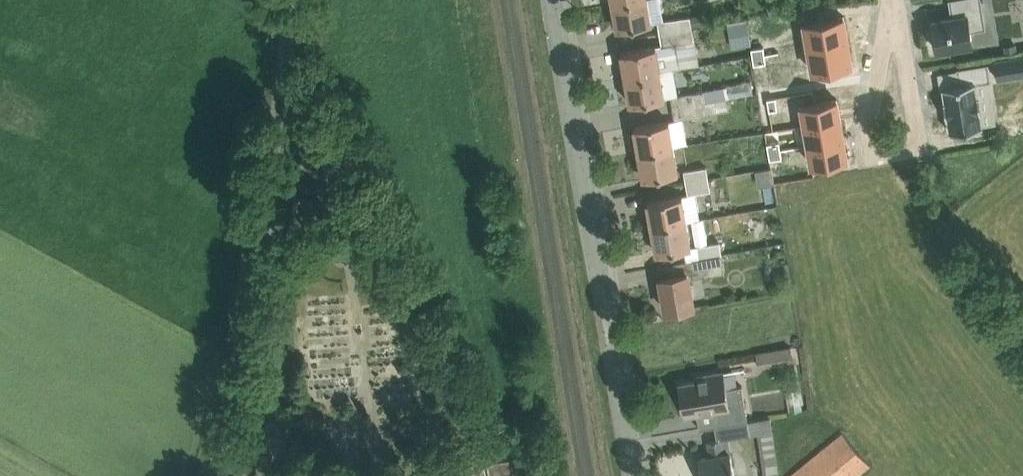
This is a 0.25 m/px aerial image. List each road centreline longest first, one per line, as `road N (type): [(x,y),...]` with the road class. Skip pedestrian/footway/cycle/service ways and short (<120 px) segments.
road 1 (unclassified): [(216,475),(260,293),(294,0)]
road 2 (tertiary): [(636,475),(555,0)]
road 3 (unclassified): [(919,141),(899,0)]

